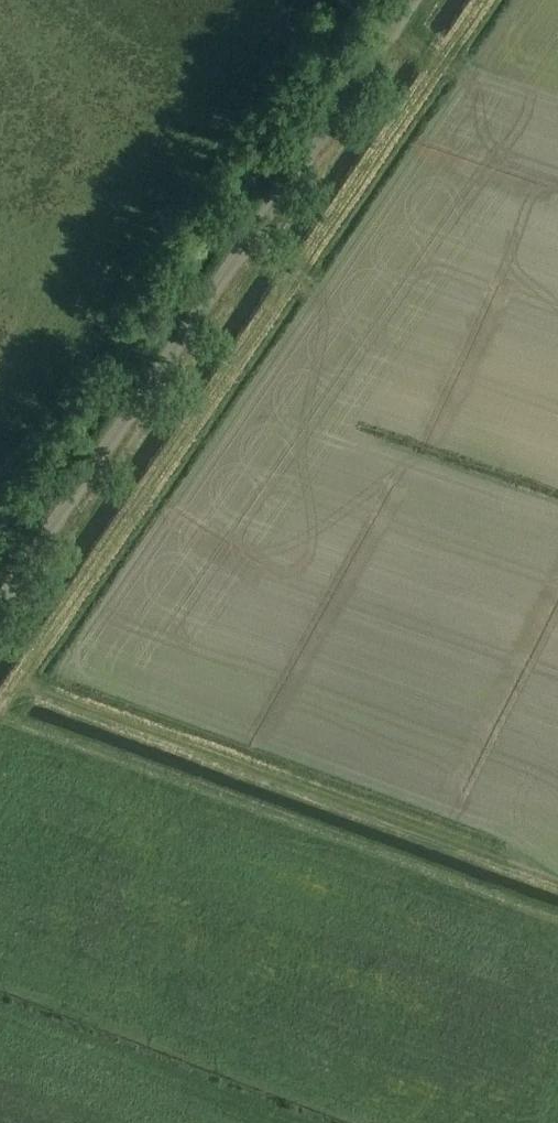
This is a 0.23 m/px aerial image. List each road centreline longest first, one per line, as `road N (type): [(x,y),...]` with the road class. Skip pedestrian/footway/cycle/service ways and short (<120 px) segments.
road 1 (unclassified): [(0,603),(414,0)]

